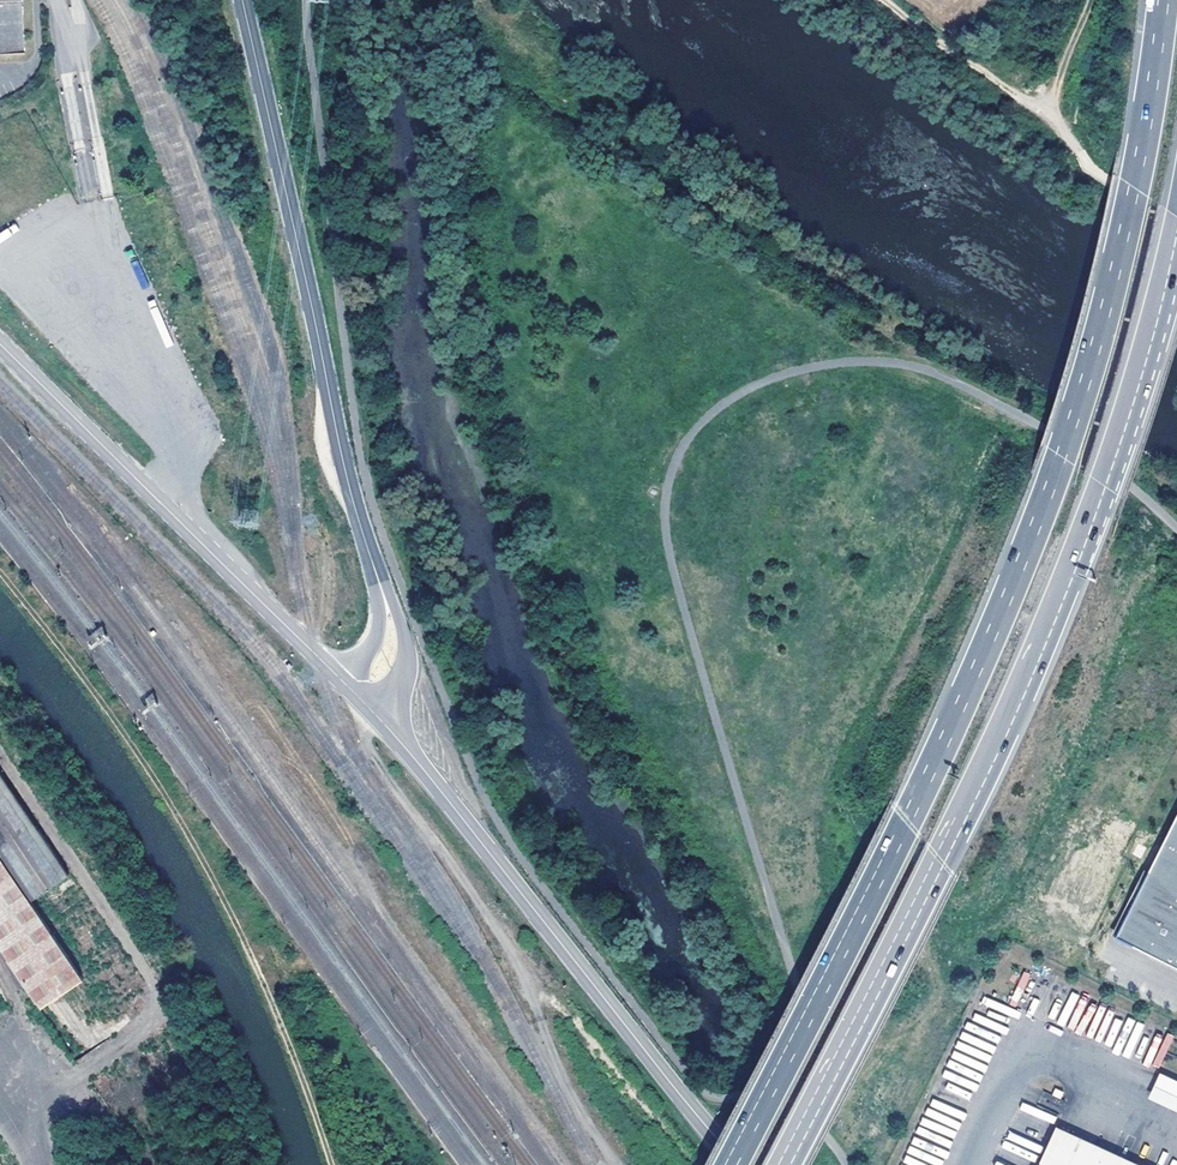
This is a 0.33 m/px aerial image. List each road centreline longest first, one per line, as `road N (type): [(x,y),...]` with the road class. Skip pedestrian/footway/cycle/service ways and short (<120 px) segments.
road 1 (motorway): [(1158,0),(1108,304),(1061,453),(968,688),(734,1164)]
road 2 (motorway): [(782,1164),(965,810),(1063,590),(1104,485),(1176,233)]
road 3 (track): [(0,578),(150,776),(220,895),(277,1012),(331,1164)]
road 4 (tertiary): [(243,0),(373,564)]
road 5 (tertiary): [(742,1164),(380,718)]
road 6 (track): [(14,1128),(126,1047),(152,990),(147,969),(0,746)]
road 7 (unclassified): [(346,683),(0,345)]
road 8 (track): [(877,0),(1039,120),(1053,103),(1086,0)]
road 9 (unclassified): [(1039,120),(1176,225)]
road 10 (tertiary): [(380,718),(406,650),(373,564)]
road 11 (tertiary): [(373,564),(378,631),(346,683)]

